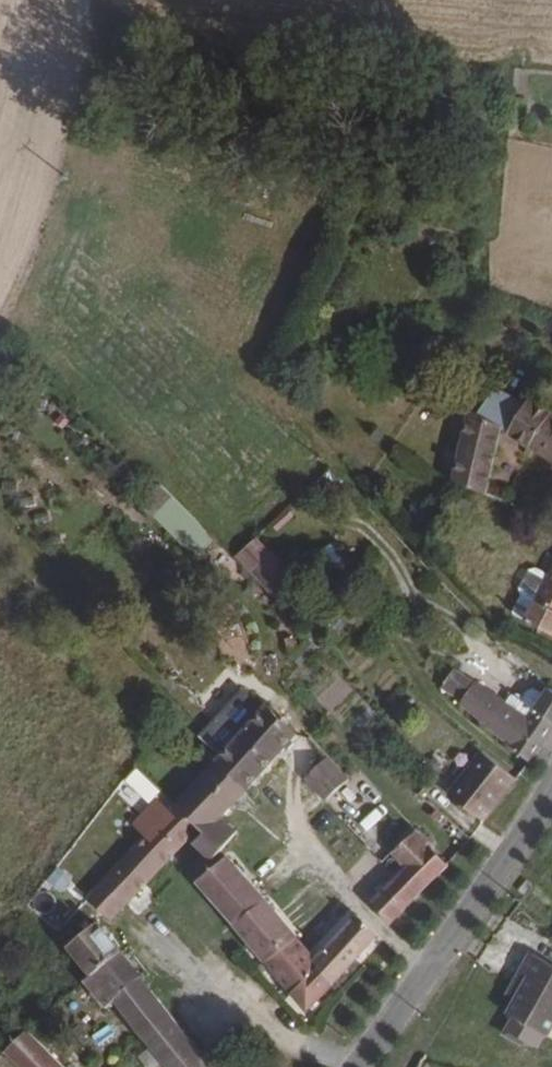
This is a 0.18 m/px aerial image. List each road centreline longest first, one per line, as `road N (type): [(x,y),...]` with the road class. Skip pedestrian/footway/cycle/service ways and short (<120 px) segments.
road 1 (residential): [(354,1066),(501,865),(551,780)]

